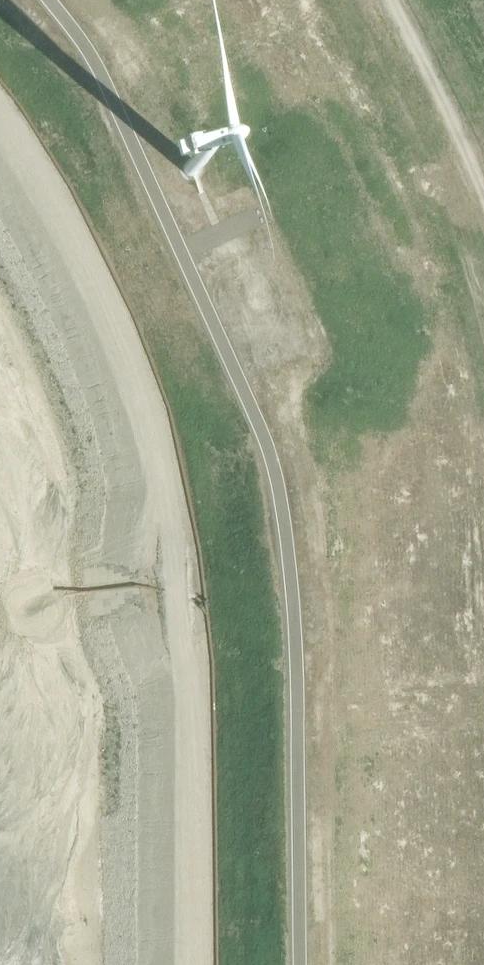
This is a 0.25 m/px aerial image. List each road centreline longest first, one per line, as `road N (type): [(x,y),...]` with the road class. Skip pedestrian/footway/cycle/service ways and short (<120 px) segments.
road 1 (track): [(0,216),(42,299),(115,514),(126,964)]

